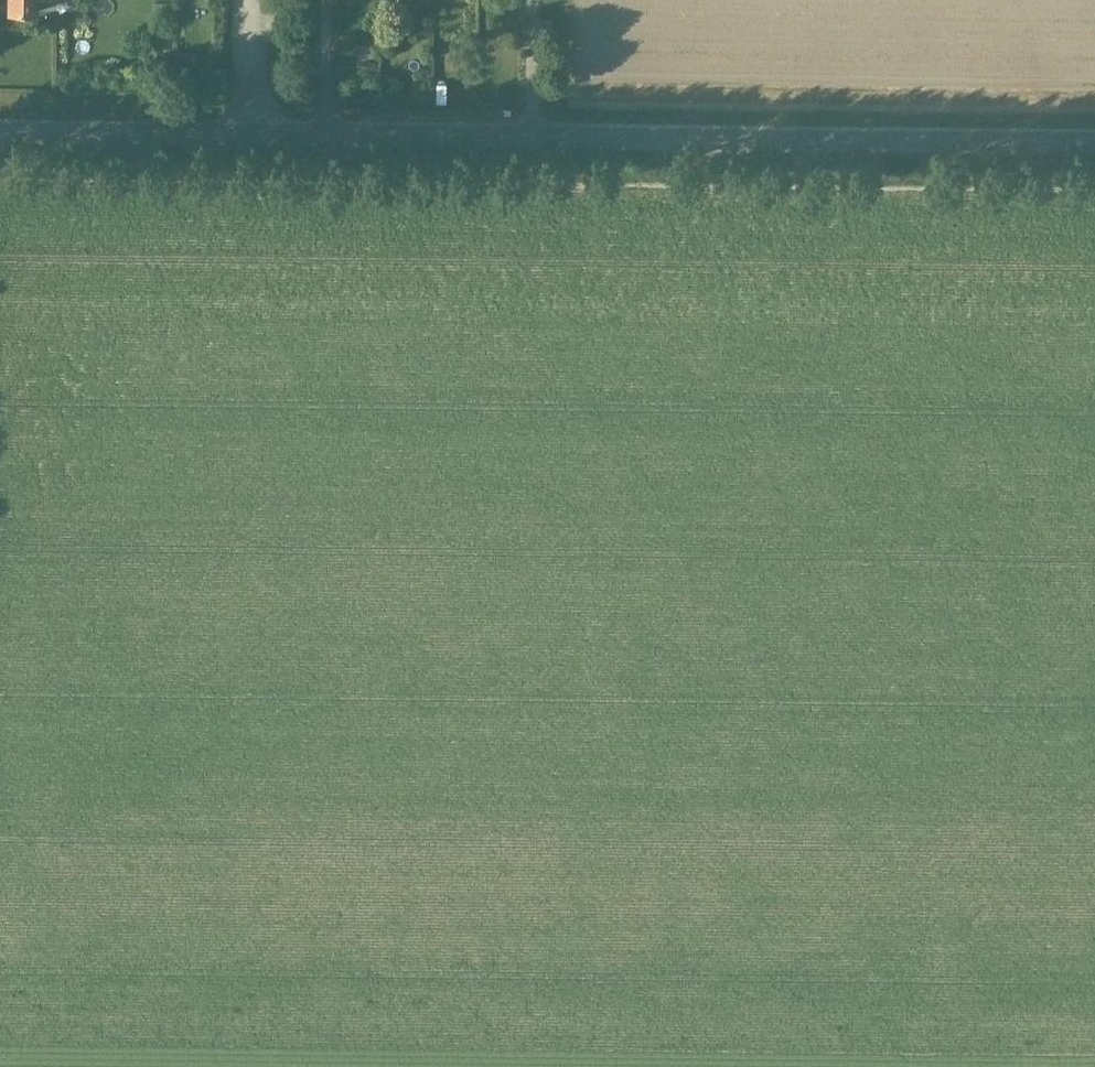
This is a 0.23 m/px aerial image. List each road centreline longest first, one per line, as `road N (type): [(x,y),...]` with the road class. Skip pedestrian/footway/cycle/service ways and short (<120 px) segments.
road 1 (unclassified): [(1094,140),(0,130)]

